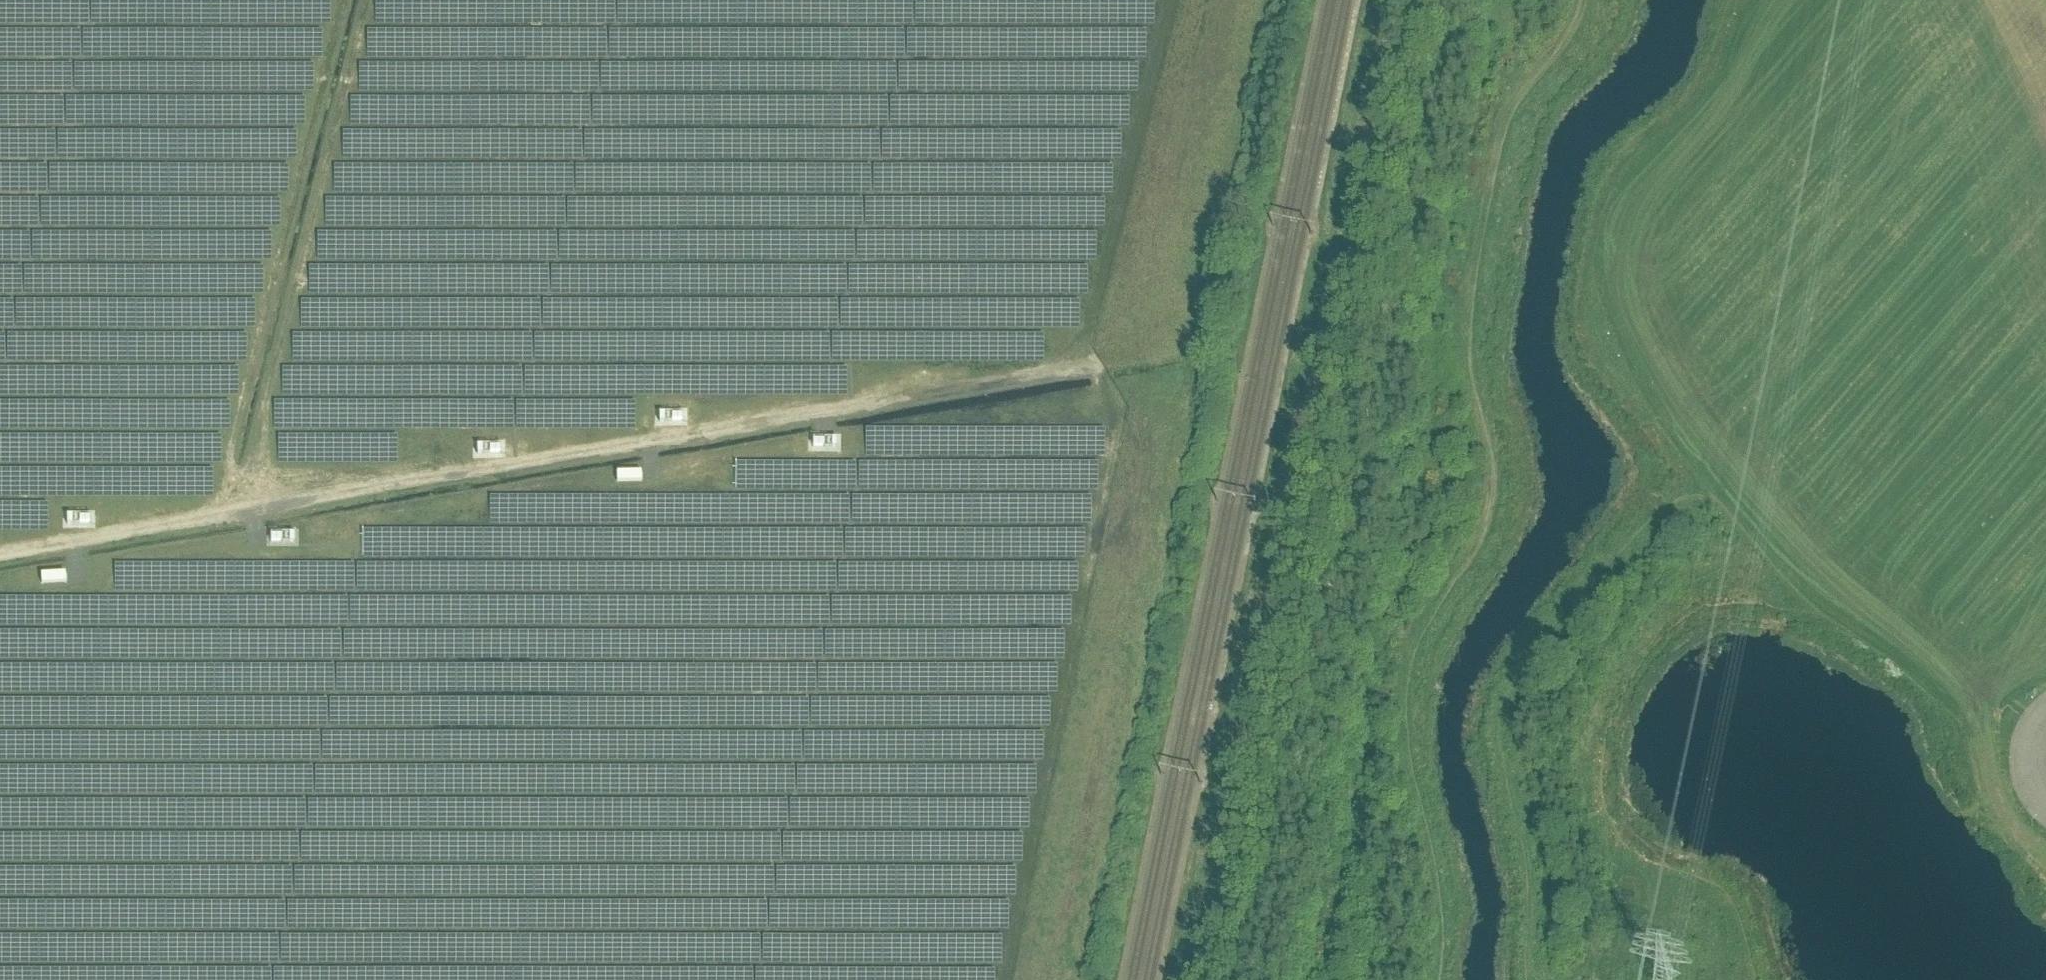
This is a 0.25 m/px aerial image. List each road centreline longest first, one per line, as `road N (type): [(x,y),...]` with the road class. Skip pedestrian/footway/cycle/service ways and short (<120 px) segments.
road 1 (unknown): [(2012,0),(1914,478)]
road 2 (unknown): [(2045,506),(1914,478)]

